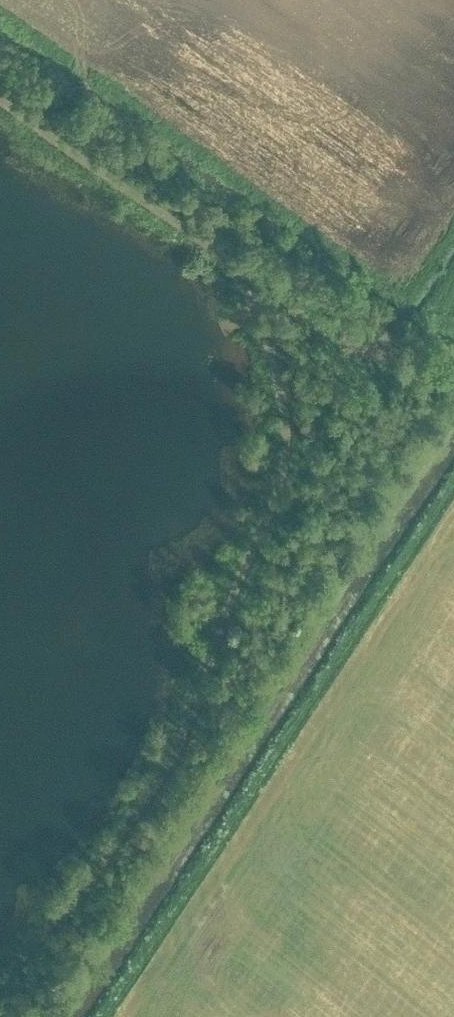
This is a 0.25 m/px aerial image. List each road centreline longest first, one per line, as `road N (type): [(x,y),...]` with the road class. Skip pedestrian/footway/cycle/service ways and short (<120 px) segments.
road 1 (track): [(453,491),(112,1016)]

